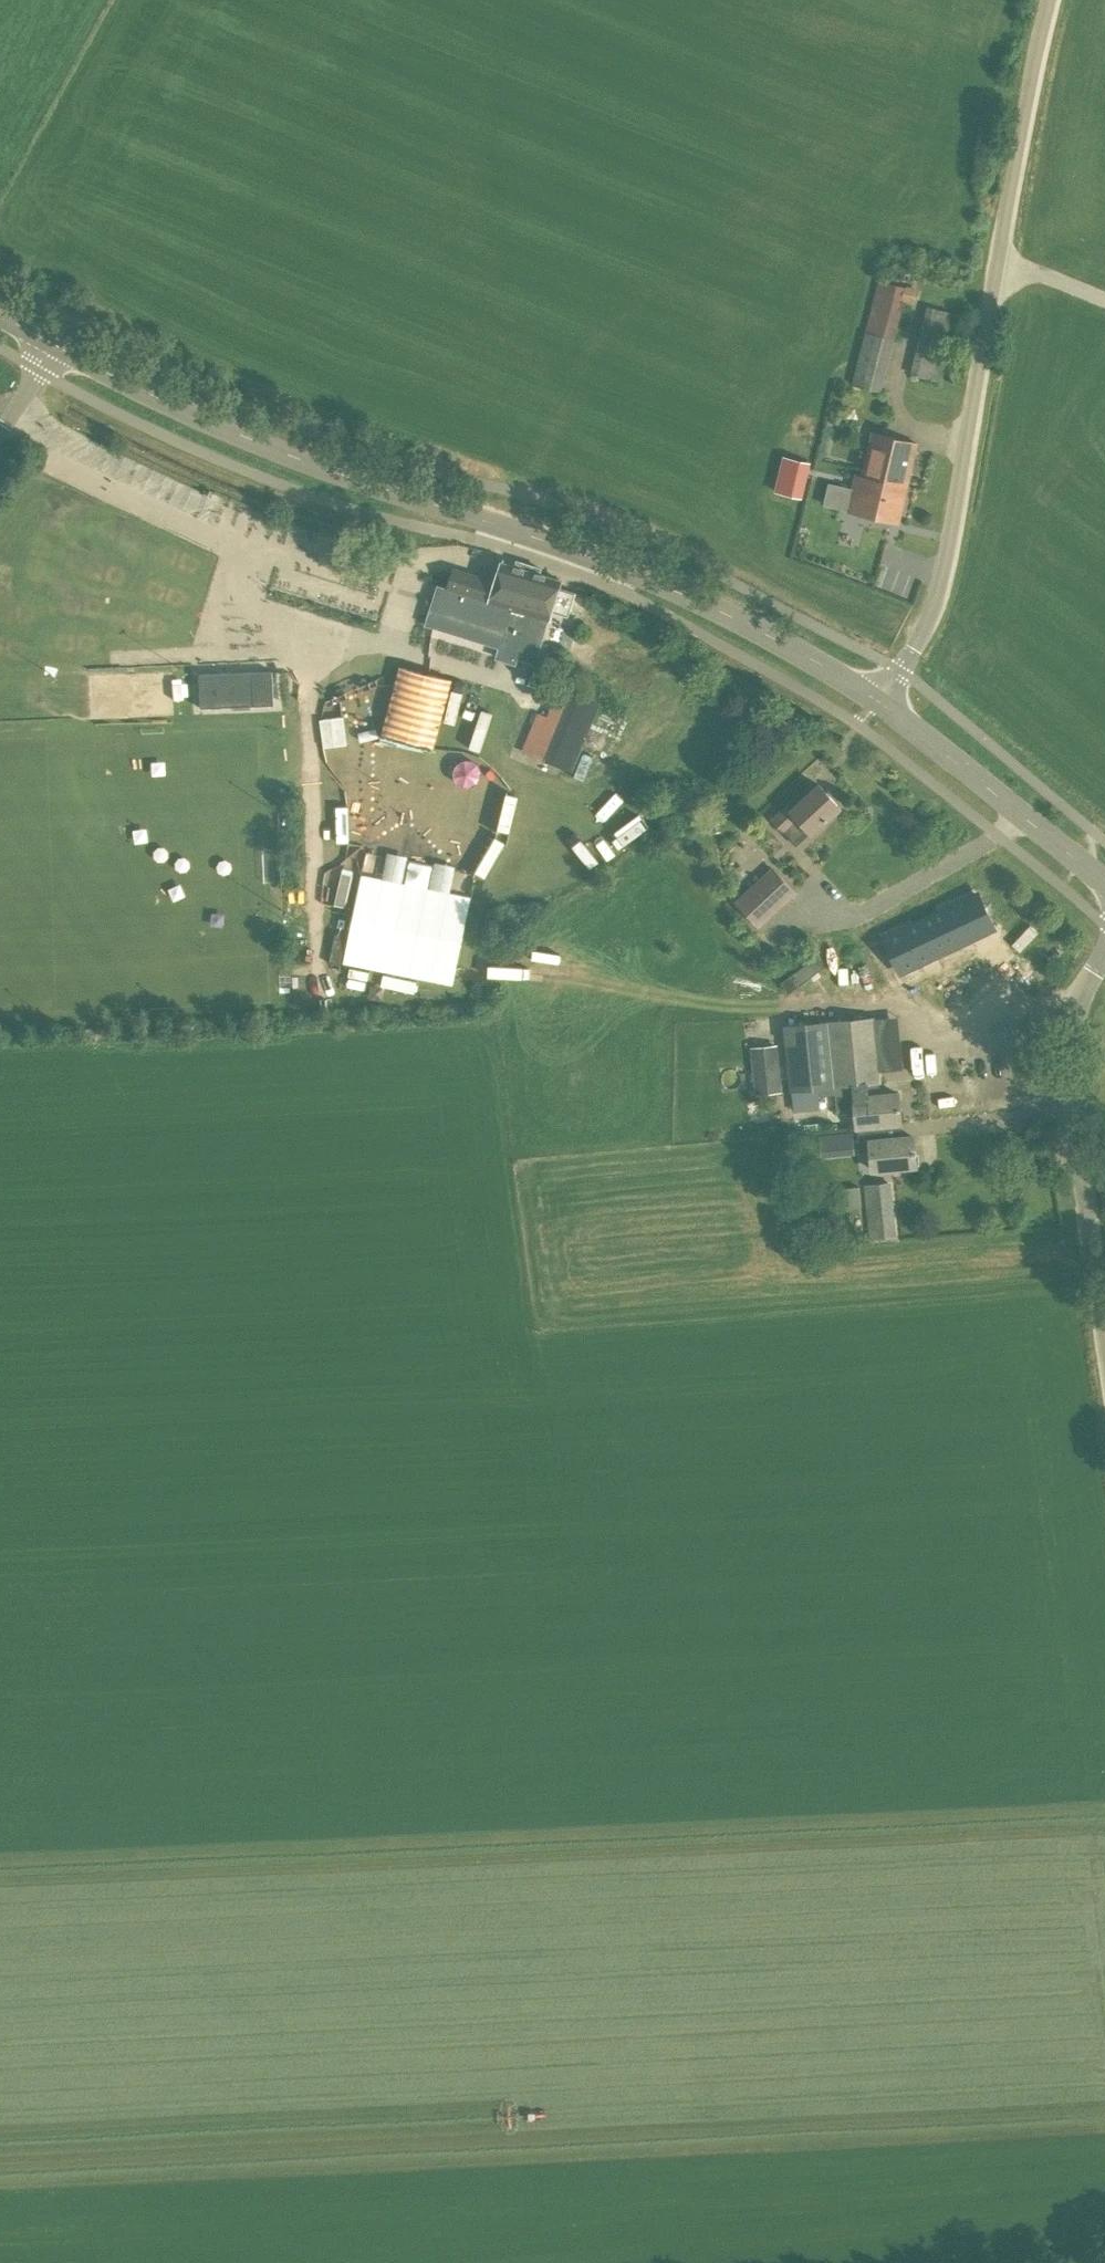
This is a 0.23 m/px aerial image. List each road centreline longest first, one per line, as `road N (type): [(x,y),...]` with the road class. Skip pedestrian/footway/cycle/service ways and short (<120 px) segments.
road 1 (tertiary): [(884,704),(635,568),(370,485),(238,434),(58,347)]
road 2 (unclassified): [(884,704),(925,632),(954,524),(1052,0)]
road 3 (unclassified): [(1104,1312),(1074,1104),(1084,983),(1104,954)]
road 4 (tertiary): [(1104,880),(884,704)]

